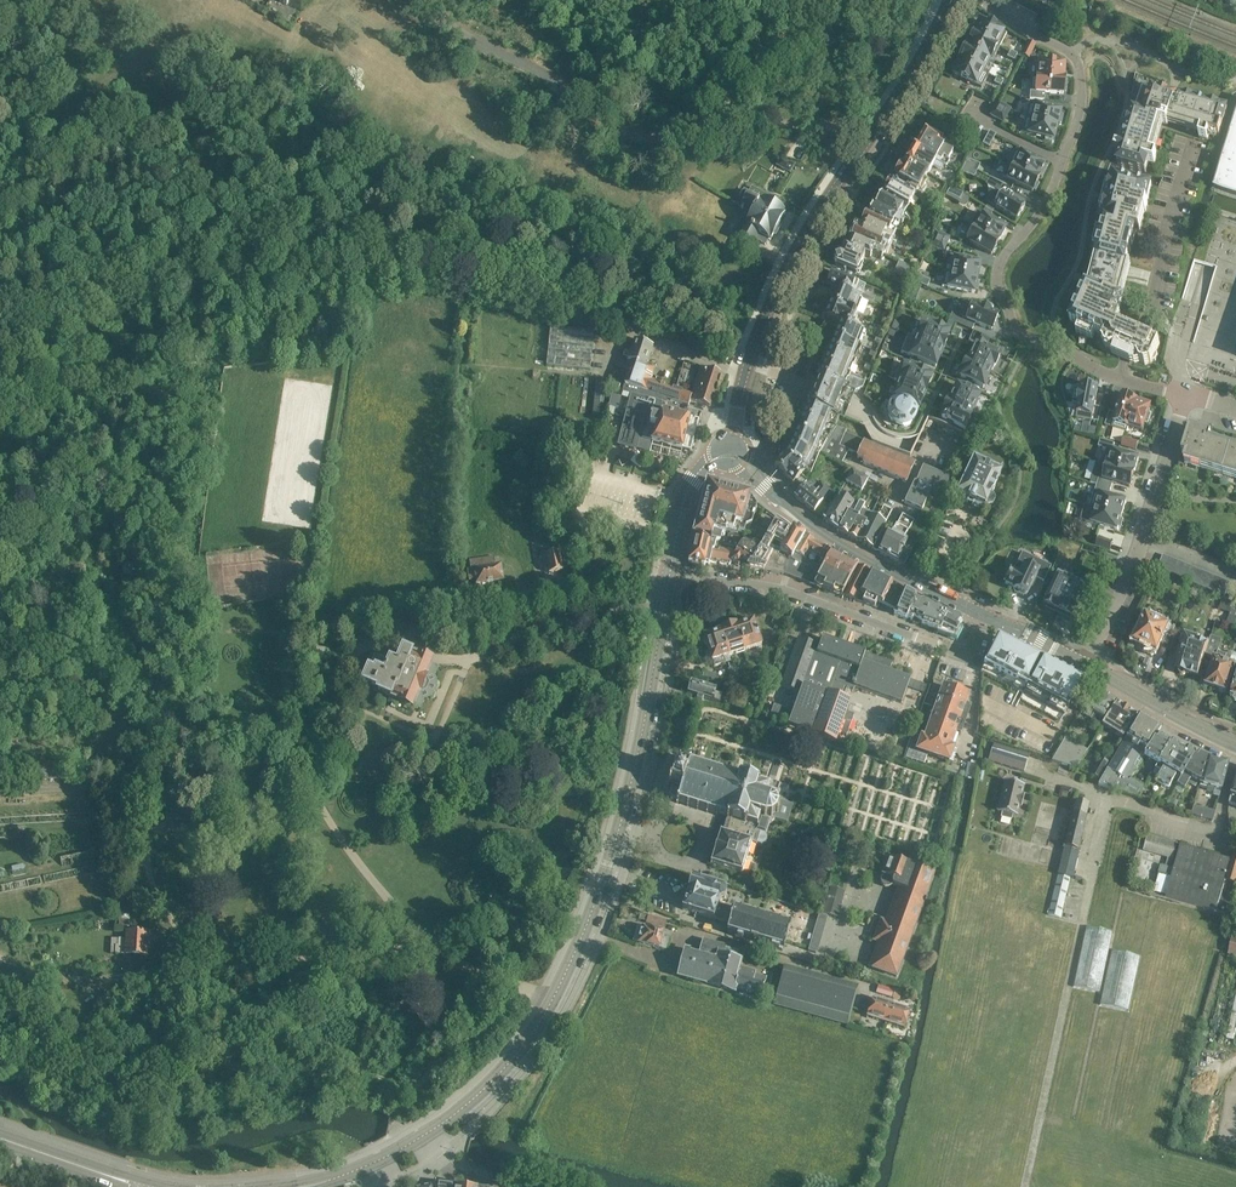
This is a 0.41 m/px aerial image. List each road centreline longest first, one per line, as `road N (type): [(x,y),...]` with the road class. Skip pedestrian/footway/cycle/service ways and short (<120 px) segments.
road 1 (track): [(0,1003),(53,1026),(95,982),(200,972),(146,867),(158,783),(151,746),(59,689),(32,618),(0,589)]
road 2 (secondary): [(421,1138),(516,1059),(580,941),(635,783),(667,583)]
road 3 (track): [(0,189),(202,236),(231,227),(278,192),(333,207),(373,204),(413,183),(426,166),(483,42)]
road 4 (residential): [(1164,391),(1096,370),(1015,329),(996,276),(1047,198),(1080,111),(1081,85),(1072,54),(987,6)]
road 5 (track): [(200,972),(214,1051),(234,1067),(296,1076),(366,1072),(406,1089),(485,1036),(513,986)]
road 6 (track): [(0,576),(42,495),(88,453),(140,362),(222,329),(301,330)]
road 7 (tertiary): [(747,364),(786,270),(948,5)]
road 8 (track): [(358,1074),(324,1093),(152,1125),(88,1089),(53,1026)]
road 9 (residential): [(667,583),(761,584),(970,655),(988,619)]
road 10 (track): [(119,725),(138,654),(96,585),(93,561),(135,502),(140,471),(113,410)]
road 11 (secondary): [(988,619),(836,543),(752,472)]
road 12 (secondary): [(1235,741),(1084,664)]
road 13 (secondary): [(153,1186),(0,1135)]
road 14 (secondary): [(667,583),(693,480),(727,451)]
road 15 (track): [(366,1072),(433,937)]
road 16 (residential): [(1143,539),(1184,394)]
road 17 (unclassified): [(752,472),(794,383),(747,364)]
road 18 (track): [(138,654),(182,623),(272,621)]
road 19 (residential): [(1084,664),(1143,539)]

